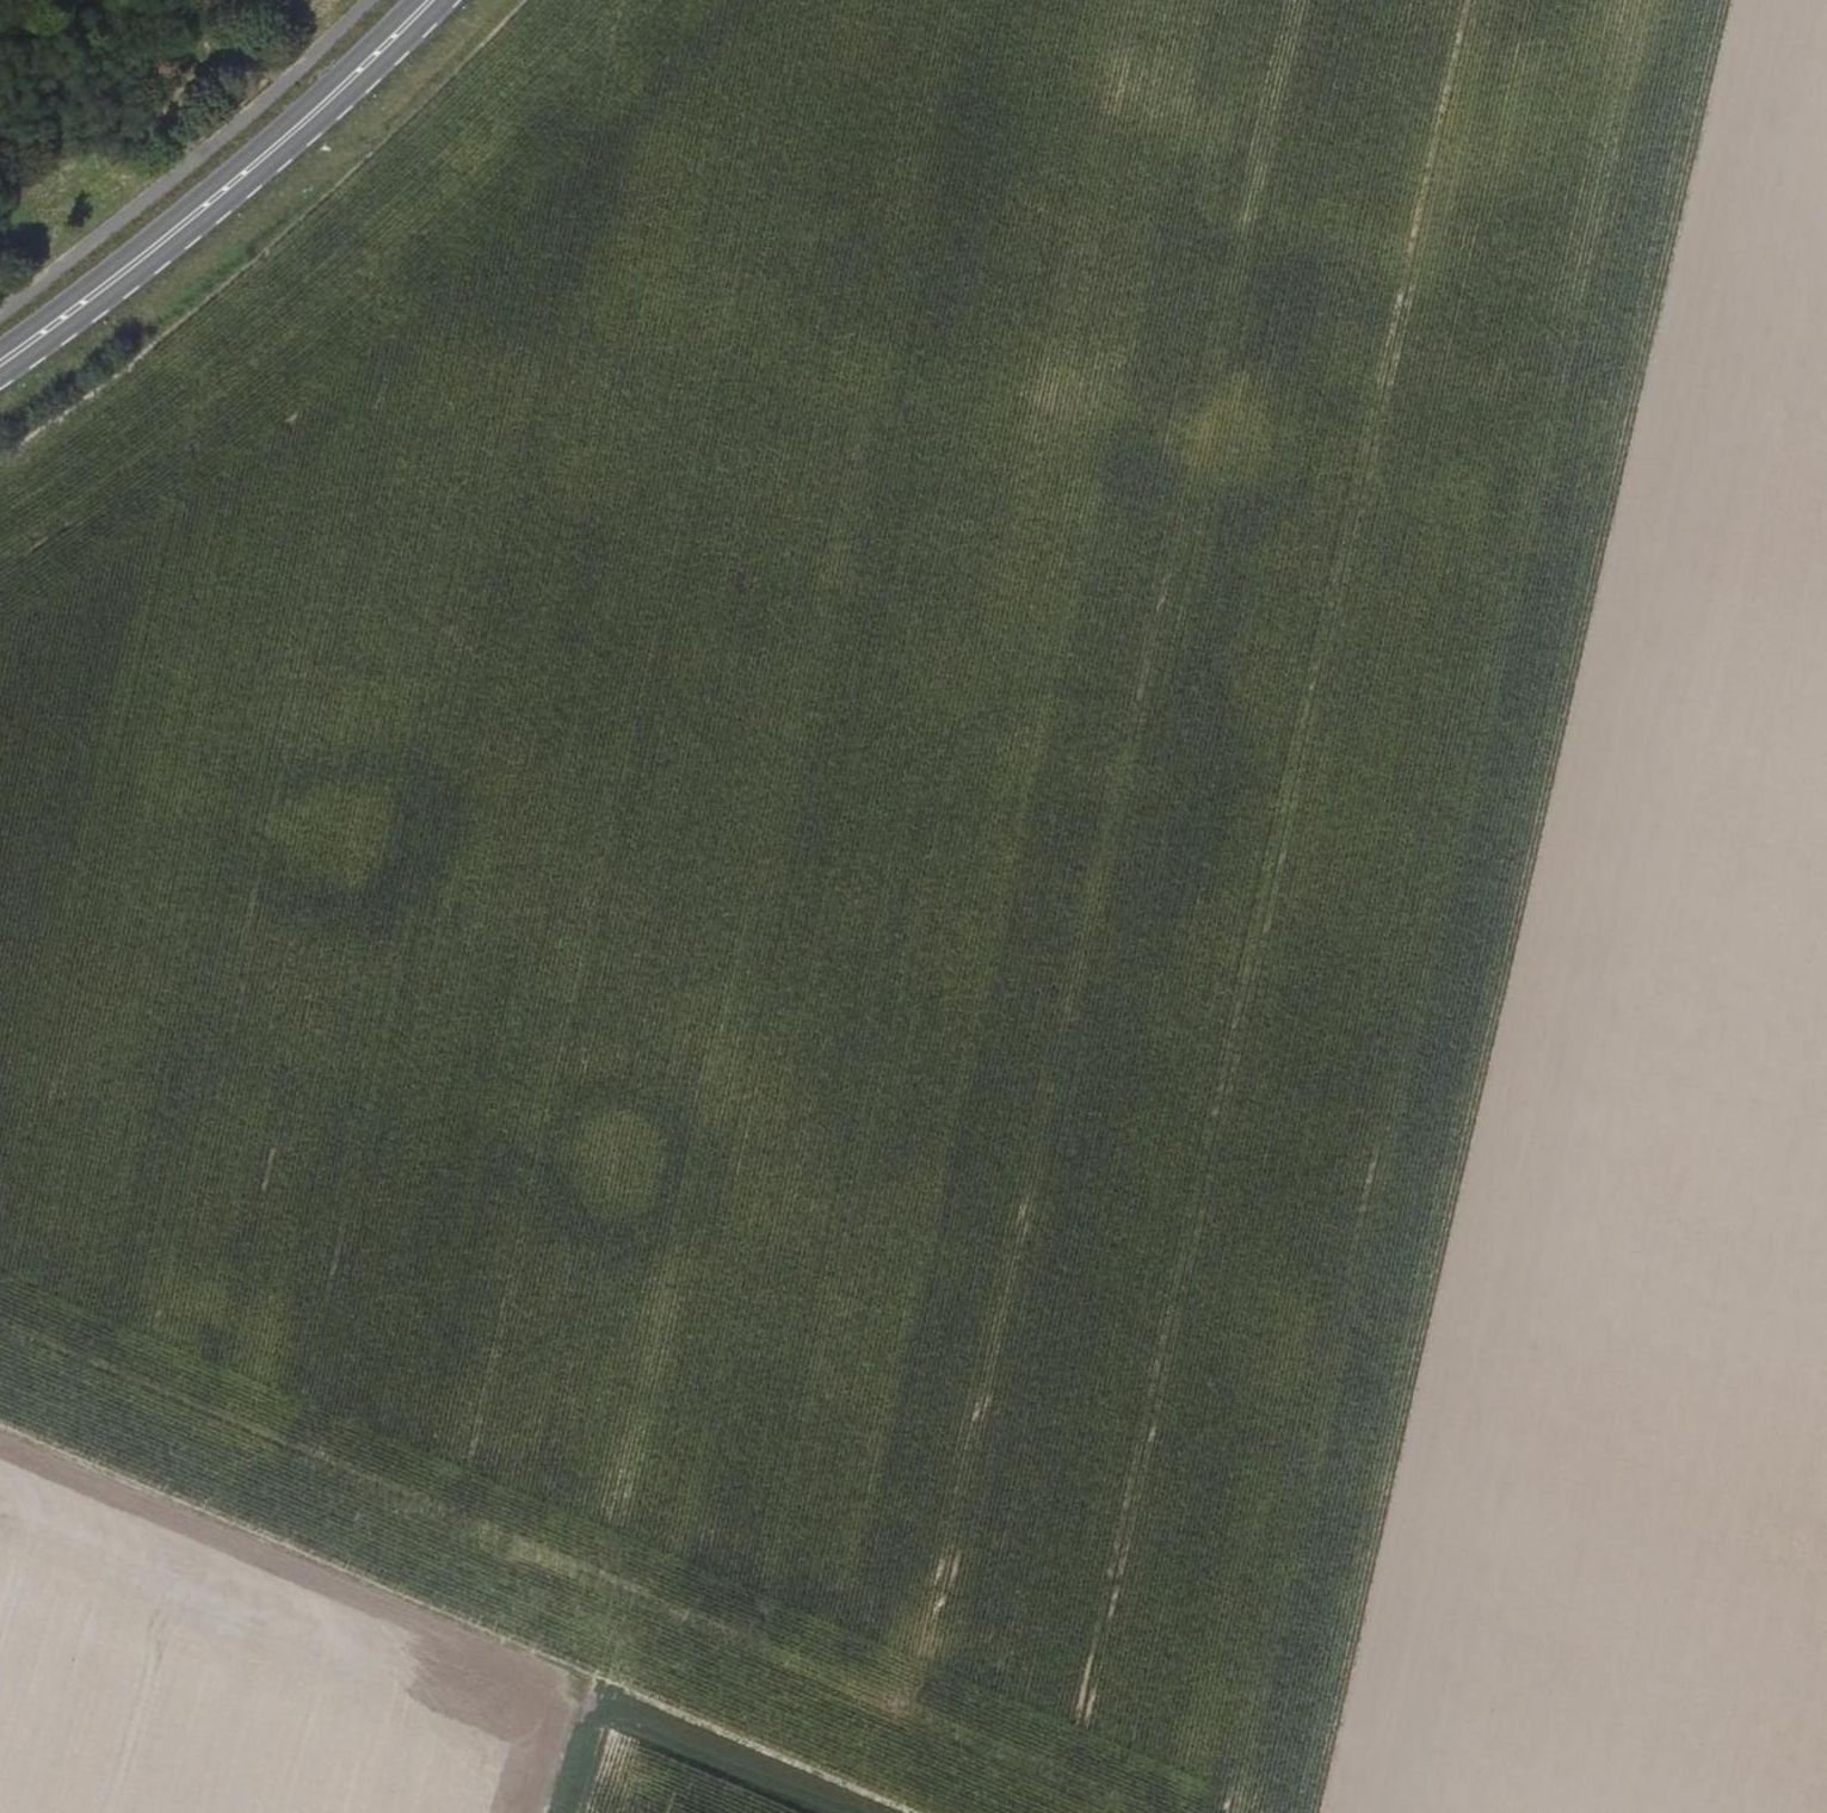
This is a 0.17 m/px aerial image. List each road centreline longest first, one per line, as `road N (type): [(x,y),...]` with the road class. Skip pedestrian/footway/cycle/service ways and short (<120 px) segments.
road 1 (secondary): [(0,364),(271,148),(429,0)]

